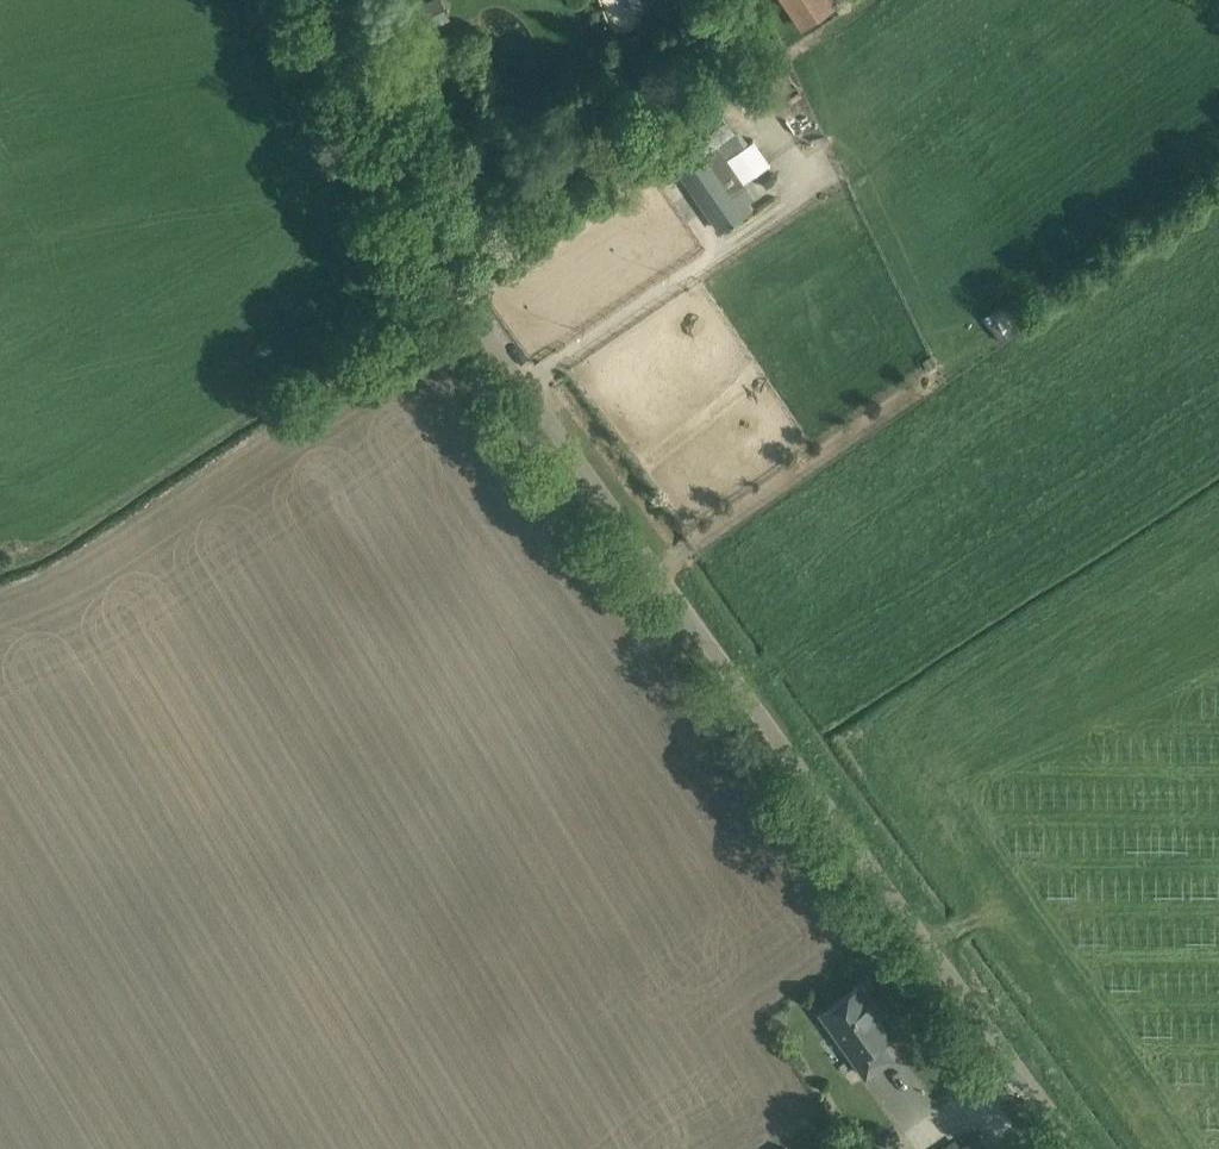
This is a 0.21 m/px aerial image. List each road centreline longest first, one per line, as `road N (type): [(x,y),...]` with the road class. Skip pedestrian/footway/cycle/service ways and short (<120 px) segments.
road 1 (unclassified): [(1087,1148),(801,779),(443,269),(331,0)]

